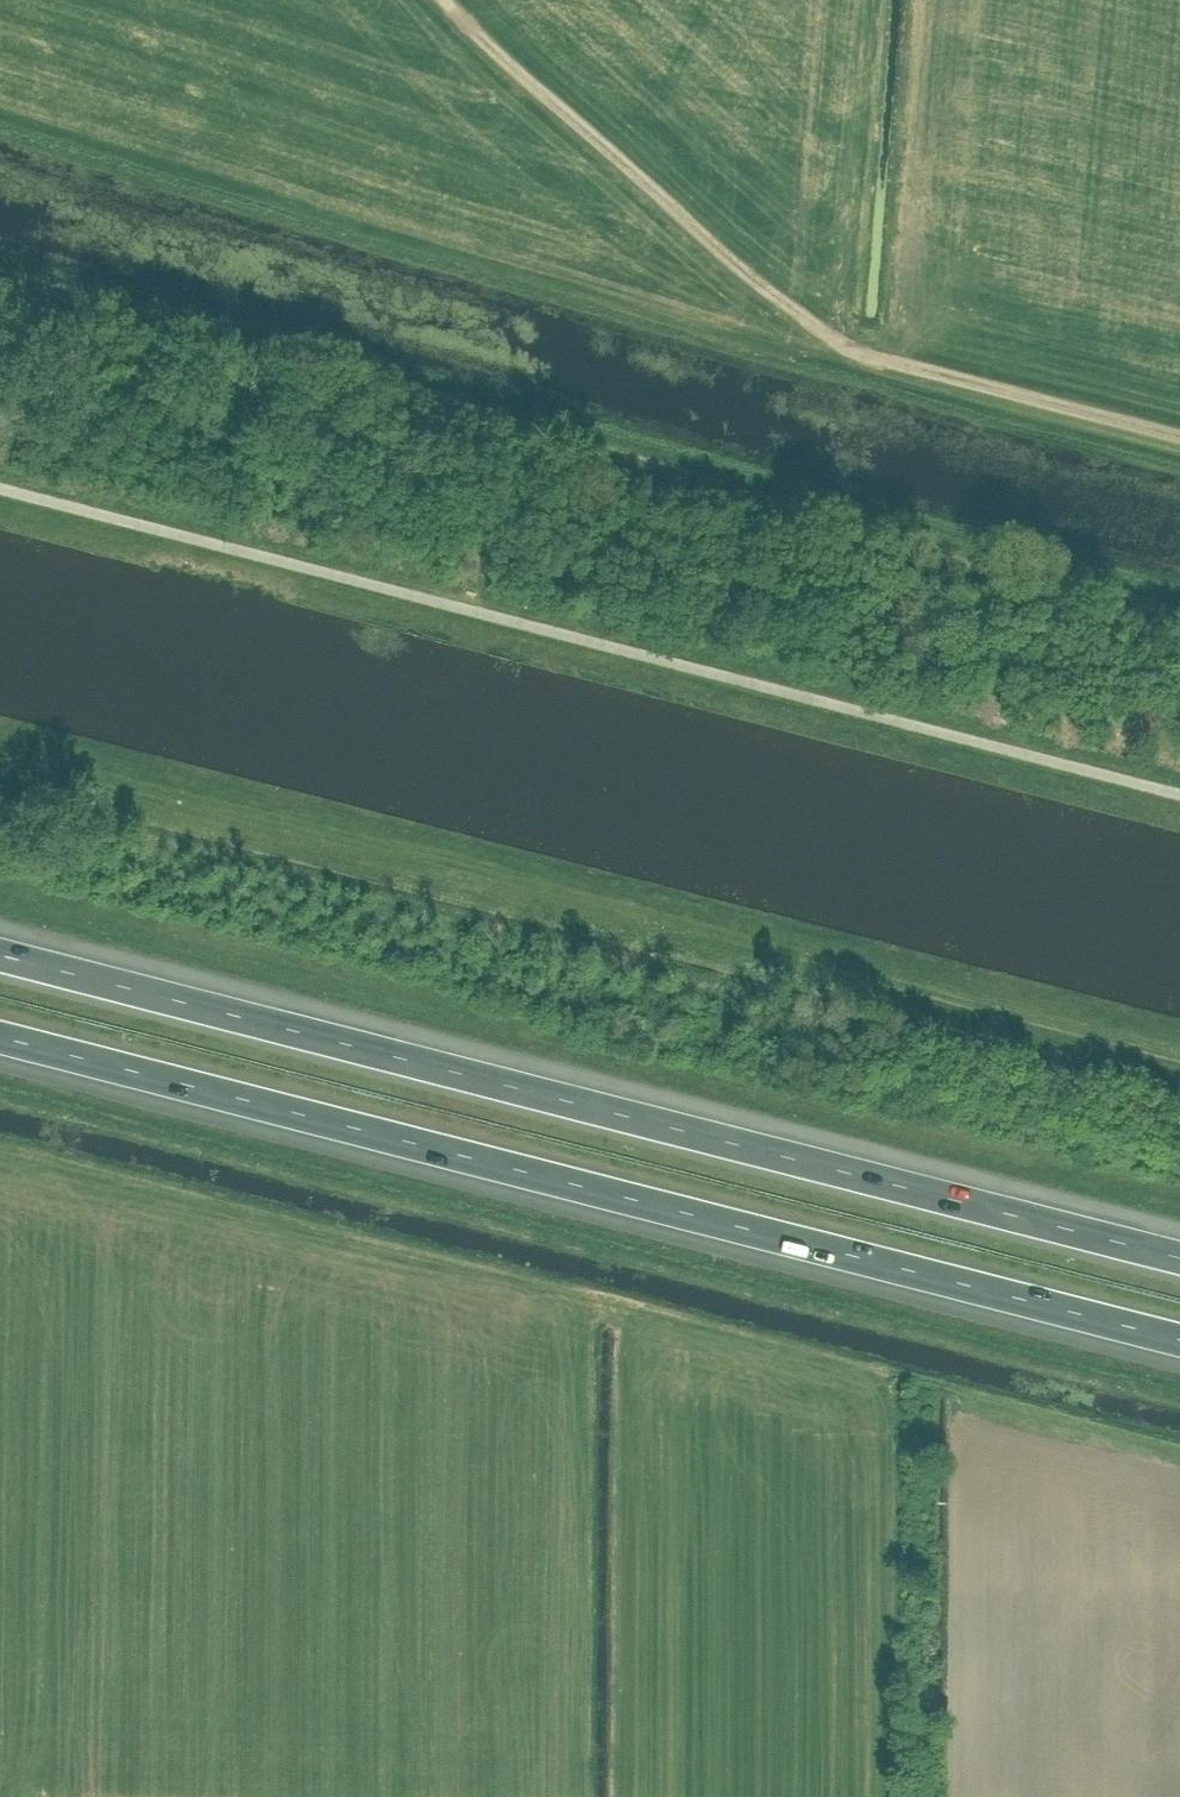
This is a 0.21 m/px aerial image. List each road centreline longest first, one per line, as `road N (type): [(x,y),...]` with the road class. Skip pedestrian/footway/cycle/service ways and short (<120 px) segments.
road 1 (track): [(1179,598),(0,268)]
road 2 (motorway): [(1179,1249),(0,948)]
road 3 (motorway): [(0,1036),(1179,1336)]
road 4 (track): [(442,0),(736,264),(832,337),(886,360),(1179,436)]

